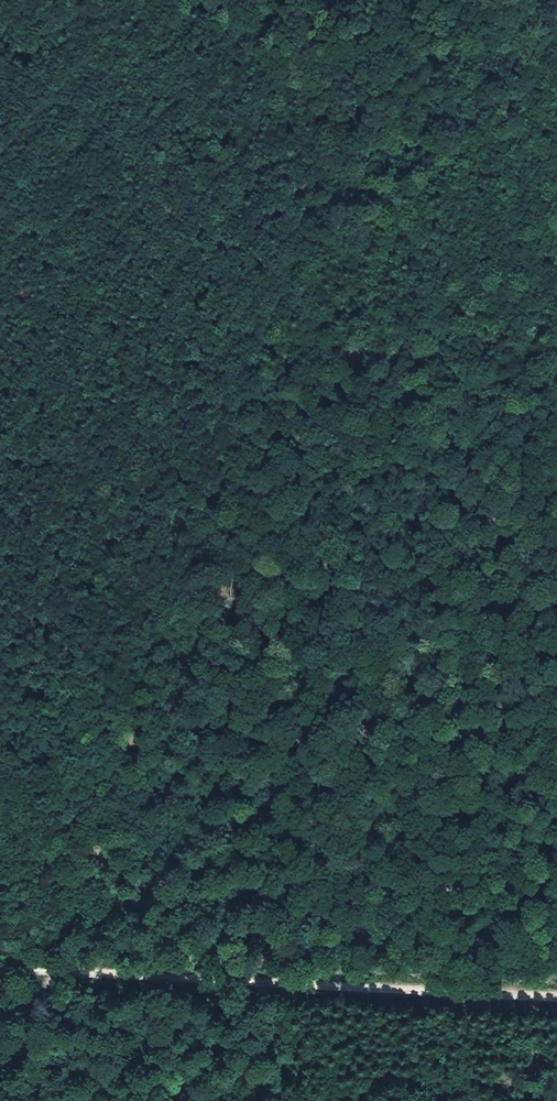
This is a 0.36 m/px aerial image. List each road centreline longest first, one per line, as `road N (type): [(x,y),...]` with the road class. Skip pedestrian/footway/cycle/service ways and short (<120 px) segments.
road 1 (track): [(90,901),(253,391)]
road 2 (track): [(263,981),(556,995)]
road 3 (track): [(253,391),(311,208),(367,126)]
road 4 (track): [(213,0),(367,126)]
road 5 (track): [(67,971),(263,981)]
road 6 (track): [(67,971),(26,1100)]

